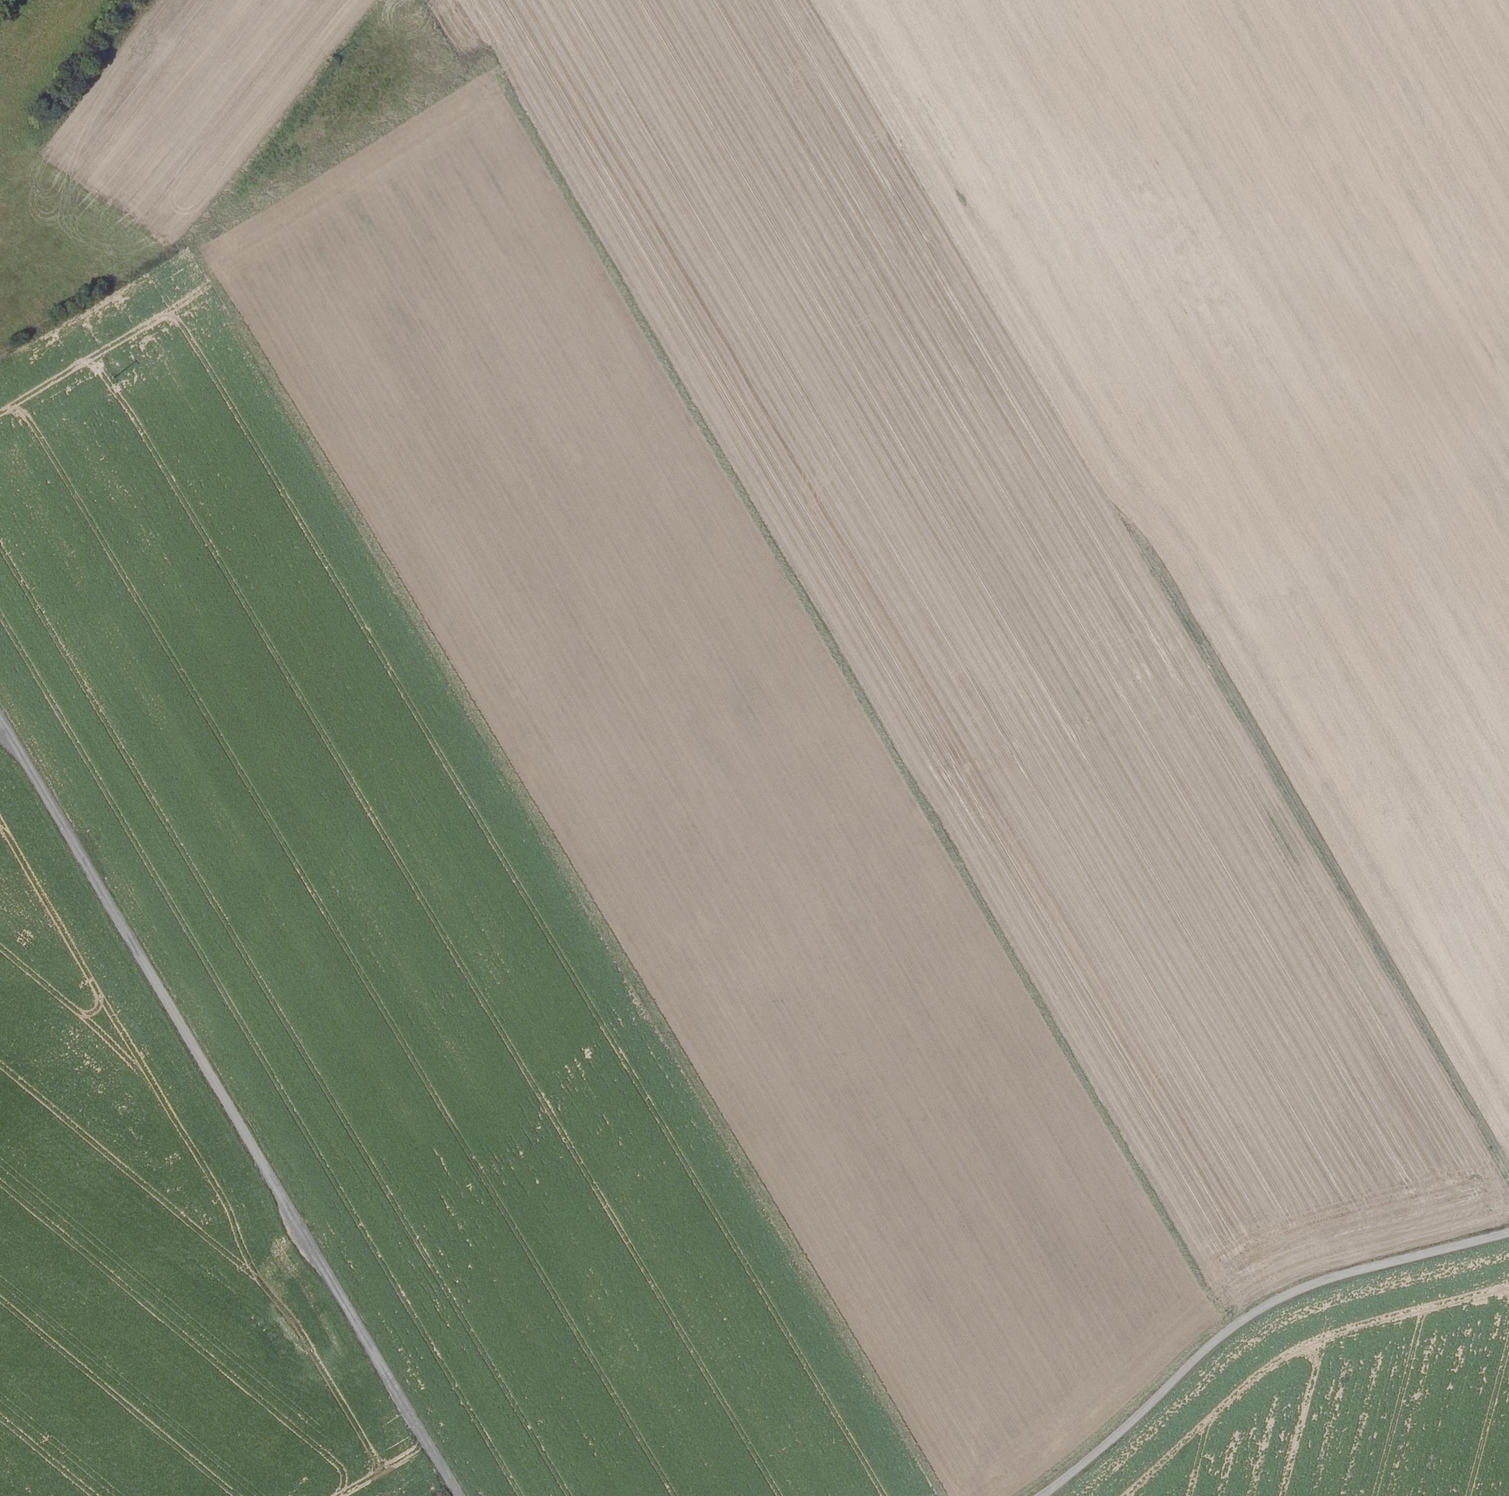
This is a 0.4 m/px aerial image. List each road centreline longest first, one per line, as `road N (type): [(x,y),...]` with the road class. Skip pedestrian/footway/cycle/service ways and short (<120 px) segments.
road 1 (track): [(449,1495),(0,743)]
road 2 (unclassified): [(1042,1495),(1222,1334),(1275,1301),(1343,1274),(1508,1232)]

